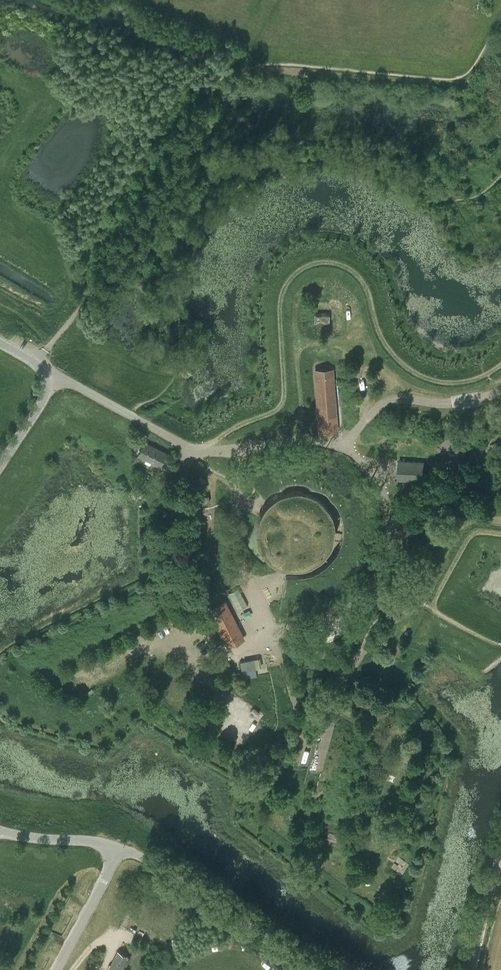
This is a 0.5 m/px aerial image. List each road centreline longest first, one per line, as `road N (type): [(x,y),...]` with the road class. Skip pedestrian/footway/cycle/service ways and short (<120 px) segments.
road 1 (track): [(192,452),(283,400),(279,302),(296,272),(313,263),(332,262),(363,281),(379,334),(413,373),(457,382),(485,376)]
road 2 (unclassified): [(118,849),(306,969)]
road 3 (unclassified): [(57,969),(118,849)]

